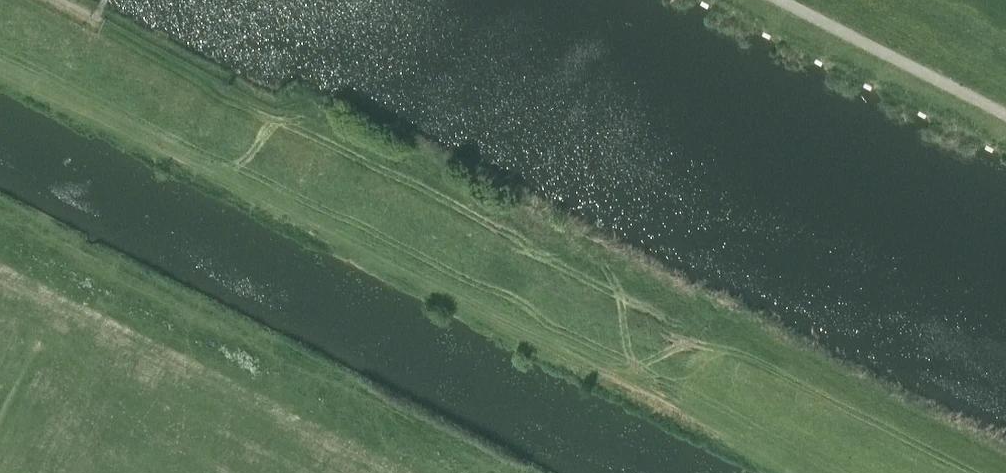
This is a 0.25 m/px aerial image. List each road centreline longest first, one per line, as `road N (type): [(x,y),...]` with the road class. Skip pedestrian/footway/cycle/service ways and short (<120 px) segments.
road 1 (unclassified): [(1005,114),(784,0)]

